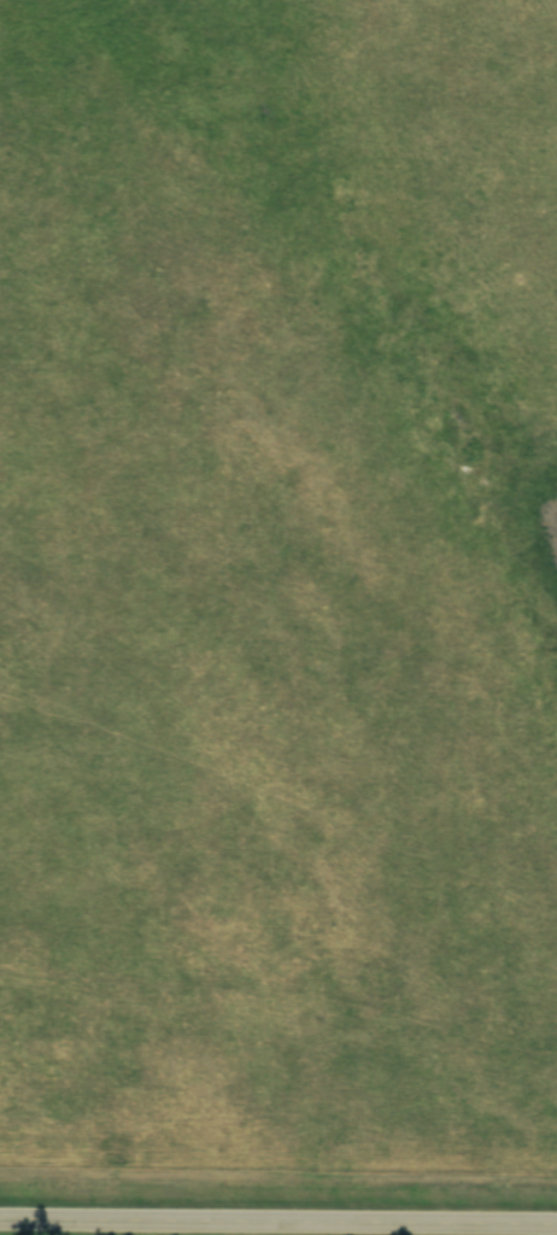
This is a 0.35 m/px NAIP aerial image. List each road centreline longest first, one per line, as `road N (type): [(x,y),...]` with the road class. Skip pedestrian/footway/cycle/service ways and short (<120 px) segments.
road 1 (tertiary): [(0,1219),(556,1222)]

